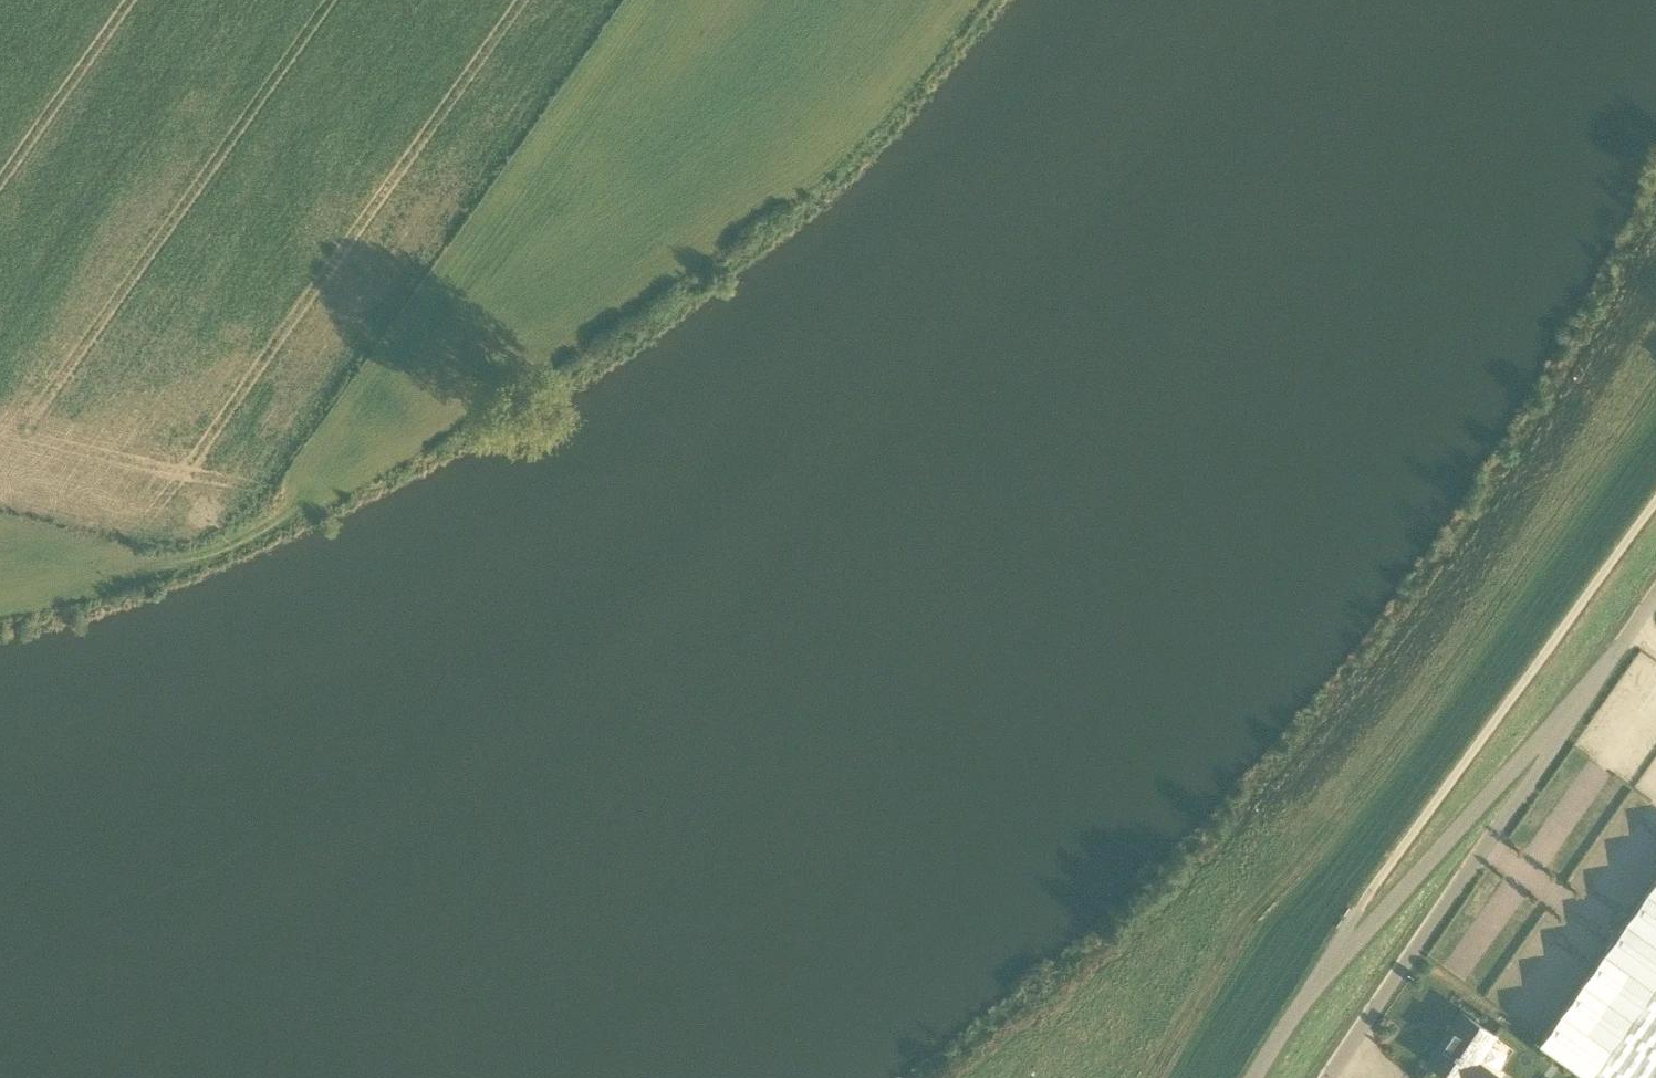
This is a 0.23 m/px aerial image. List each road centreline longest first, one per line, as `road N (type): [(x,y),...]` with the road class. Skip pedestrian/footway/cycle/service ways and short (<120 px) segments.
road 1 (track): [(1655,495),(1368,884),(1348,916),(1347,937)]
road 2 (track): [(1247,1077),(1318,967),(1595,677)]

